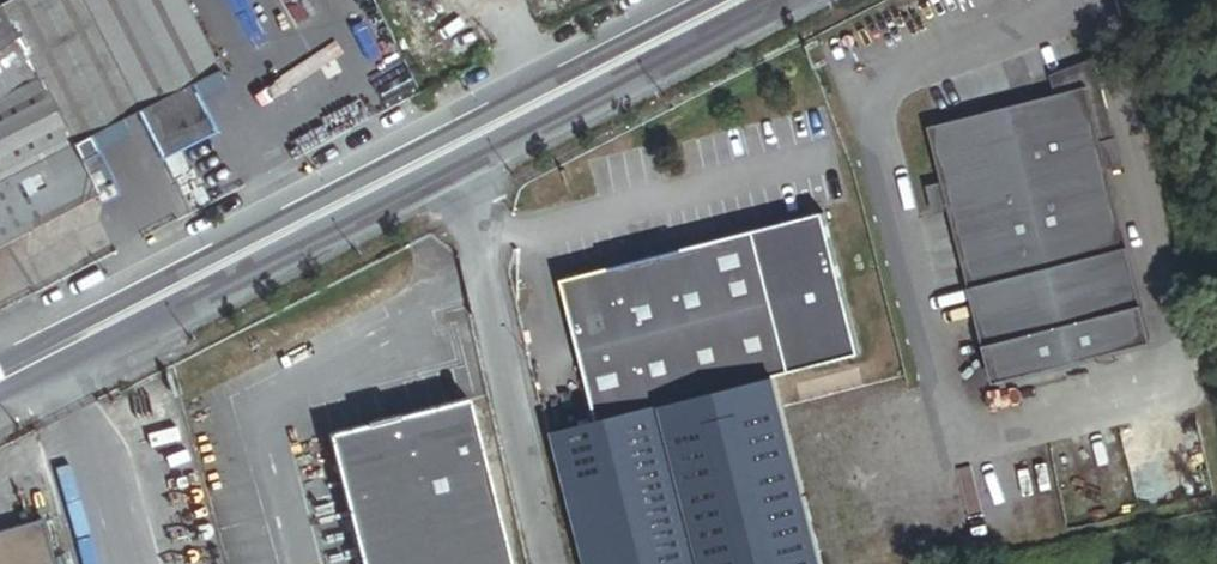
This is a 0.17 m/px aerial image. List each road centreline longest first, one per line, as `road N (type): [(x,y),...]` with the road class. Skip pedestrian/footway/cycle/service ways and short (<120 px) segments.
road 1 (secondary): [(741,0),(0,378)]

